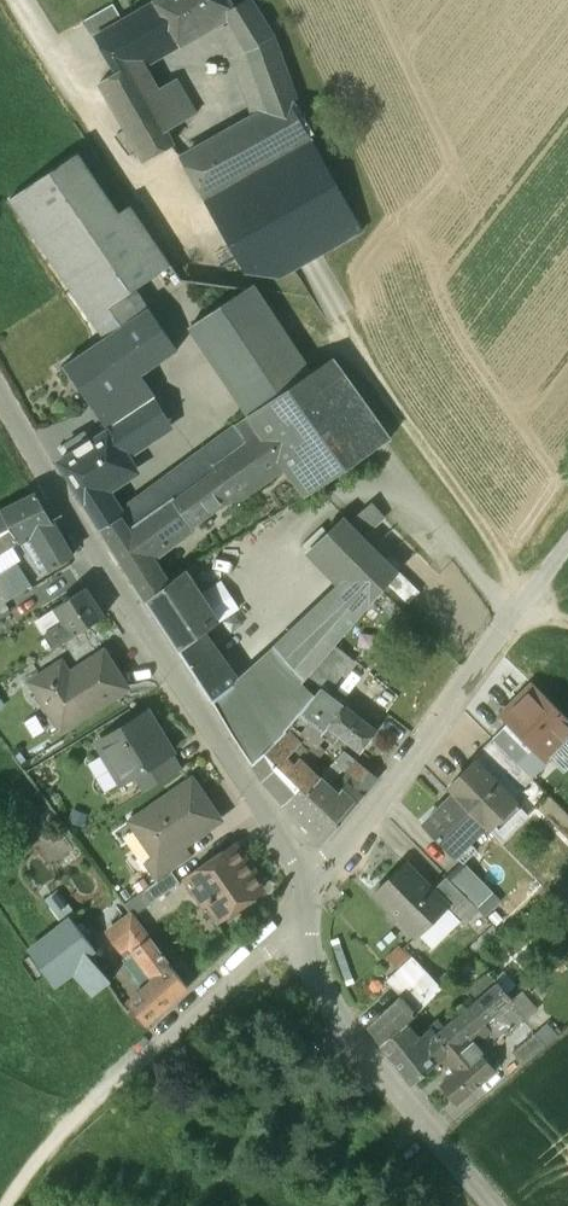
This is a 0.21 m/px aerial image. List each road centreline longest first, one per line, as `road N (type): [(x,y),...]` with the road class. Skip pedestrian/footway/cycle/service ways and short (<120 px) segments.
road 1 (residential): [(320,886),(0,398)]
road 2 (residential): [(320,886),(567,545)]
road 3 (unclassified): [(495,1205),(378,1069),(297,929)]
road 4 (residential): [(65,1124),(297,929)]

